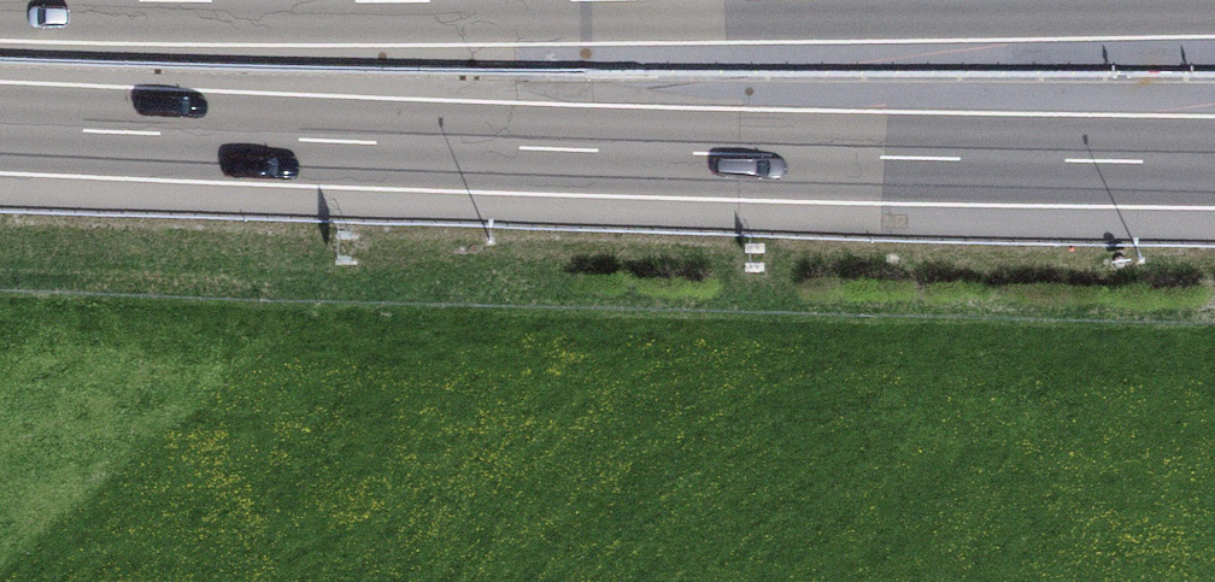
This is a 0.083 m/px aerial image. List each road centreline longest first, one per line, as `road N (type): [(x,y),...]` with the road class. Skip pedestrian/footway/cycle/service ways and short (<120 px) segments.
road 1 (motorway): [(0,128),(817,159)]
road 2 (motorway): [(817,159),(1214,83)]
road 3 (motorway): [(817,159),(1214,164)]

